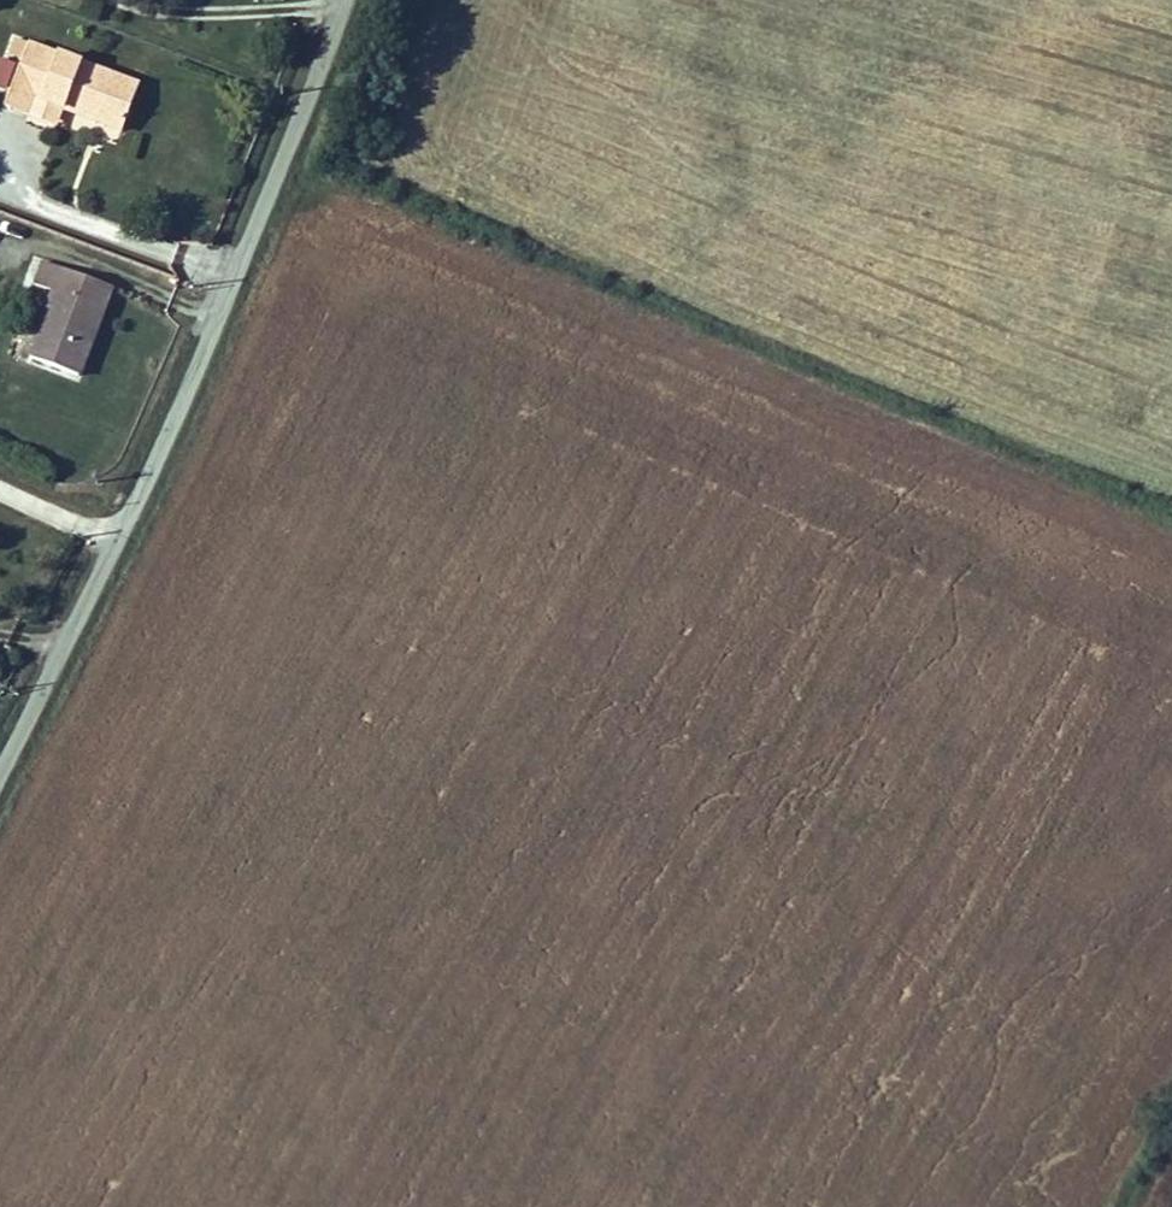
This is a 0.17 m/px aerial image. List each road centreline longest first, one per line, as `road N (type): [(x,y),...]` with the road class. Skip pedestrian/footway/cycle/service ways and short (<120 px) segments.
road 1 (unclassified): [(345,0),(175,414),(0,768)]
road 2 (track): [(0,490),(114,542)]

